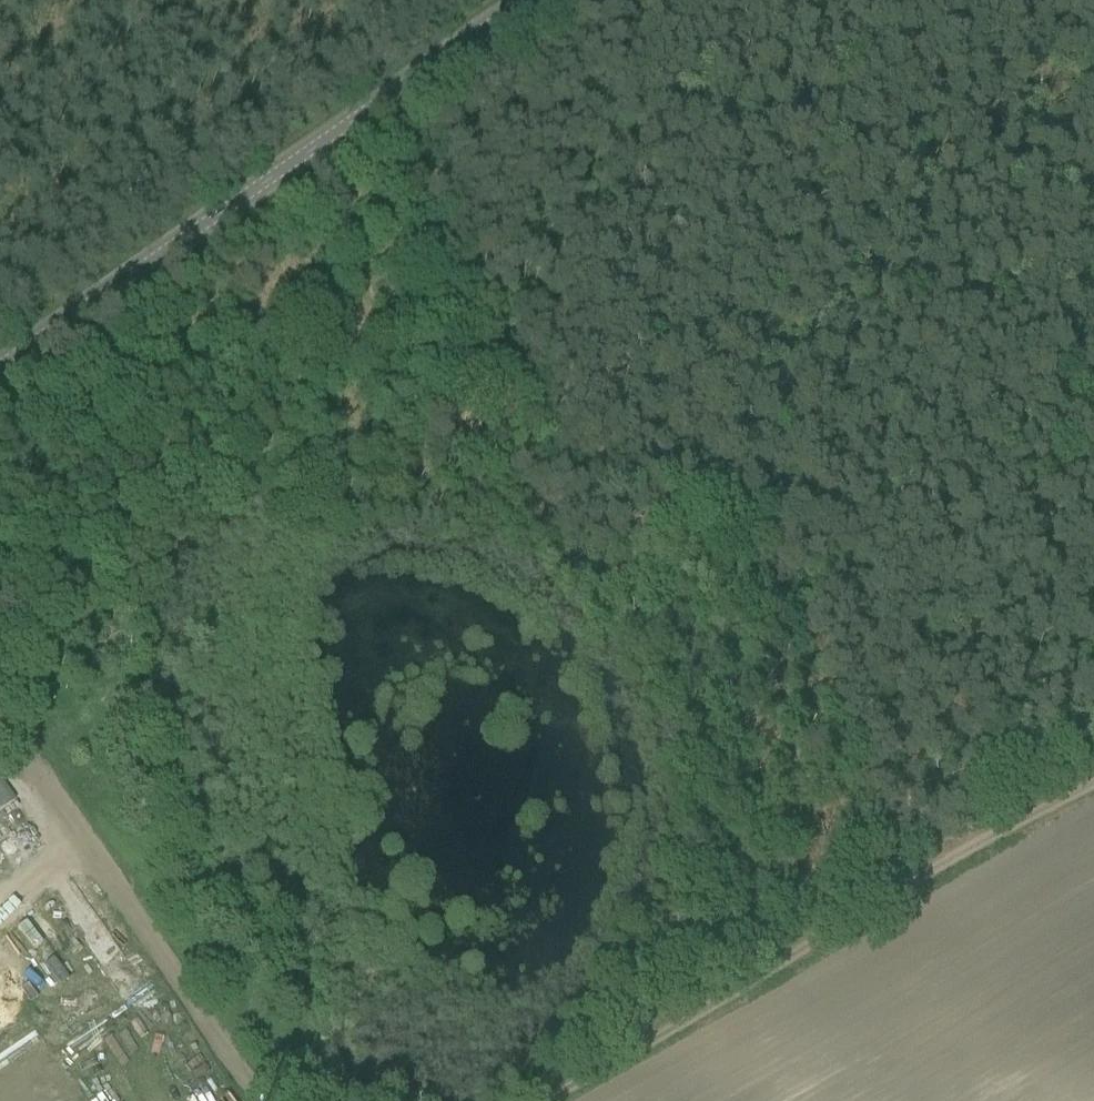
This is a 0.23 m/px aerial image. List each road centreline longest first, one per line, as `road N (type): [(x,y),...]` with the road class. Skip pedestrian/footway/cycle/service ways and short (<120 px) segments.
road 1 (tertiary): [(0,367),(526,0)]
road 2 (track): [(1093,782),(538,1100)]
road 3 (track): [(265,1100),(0,720)]

